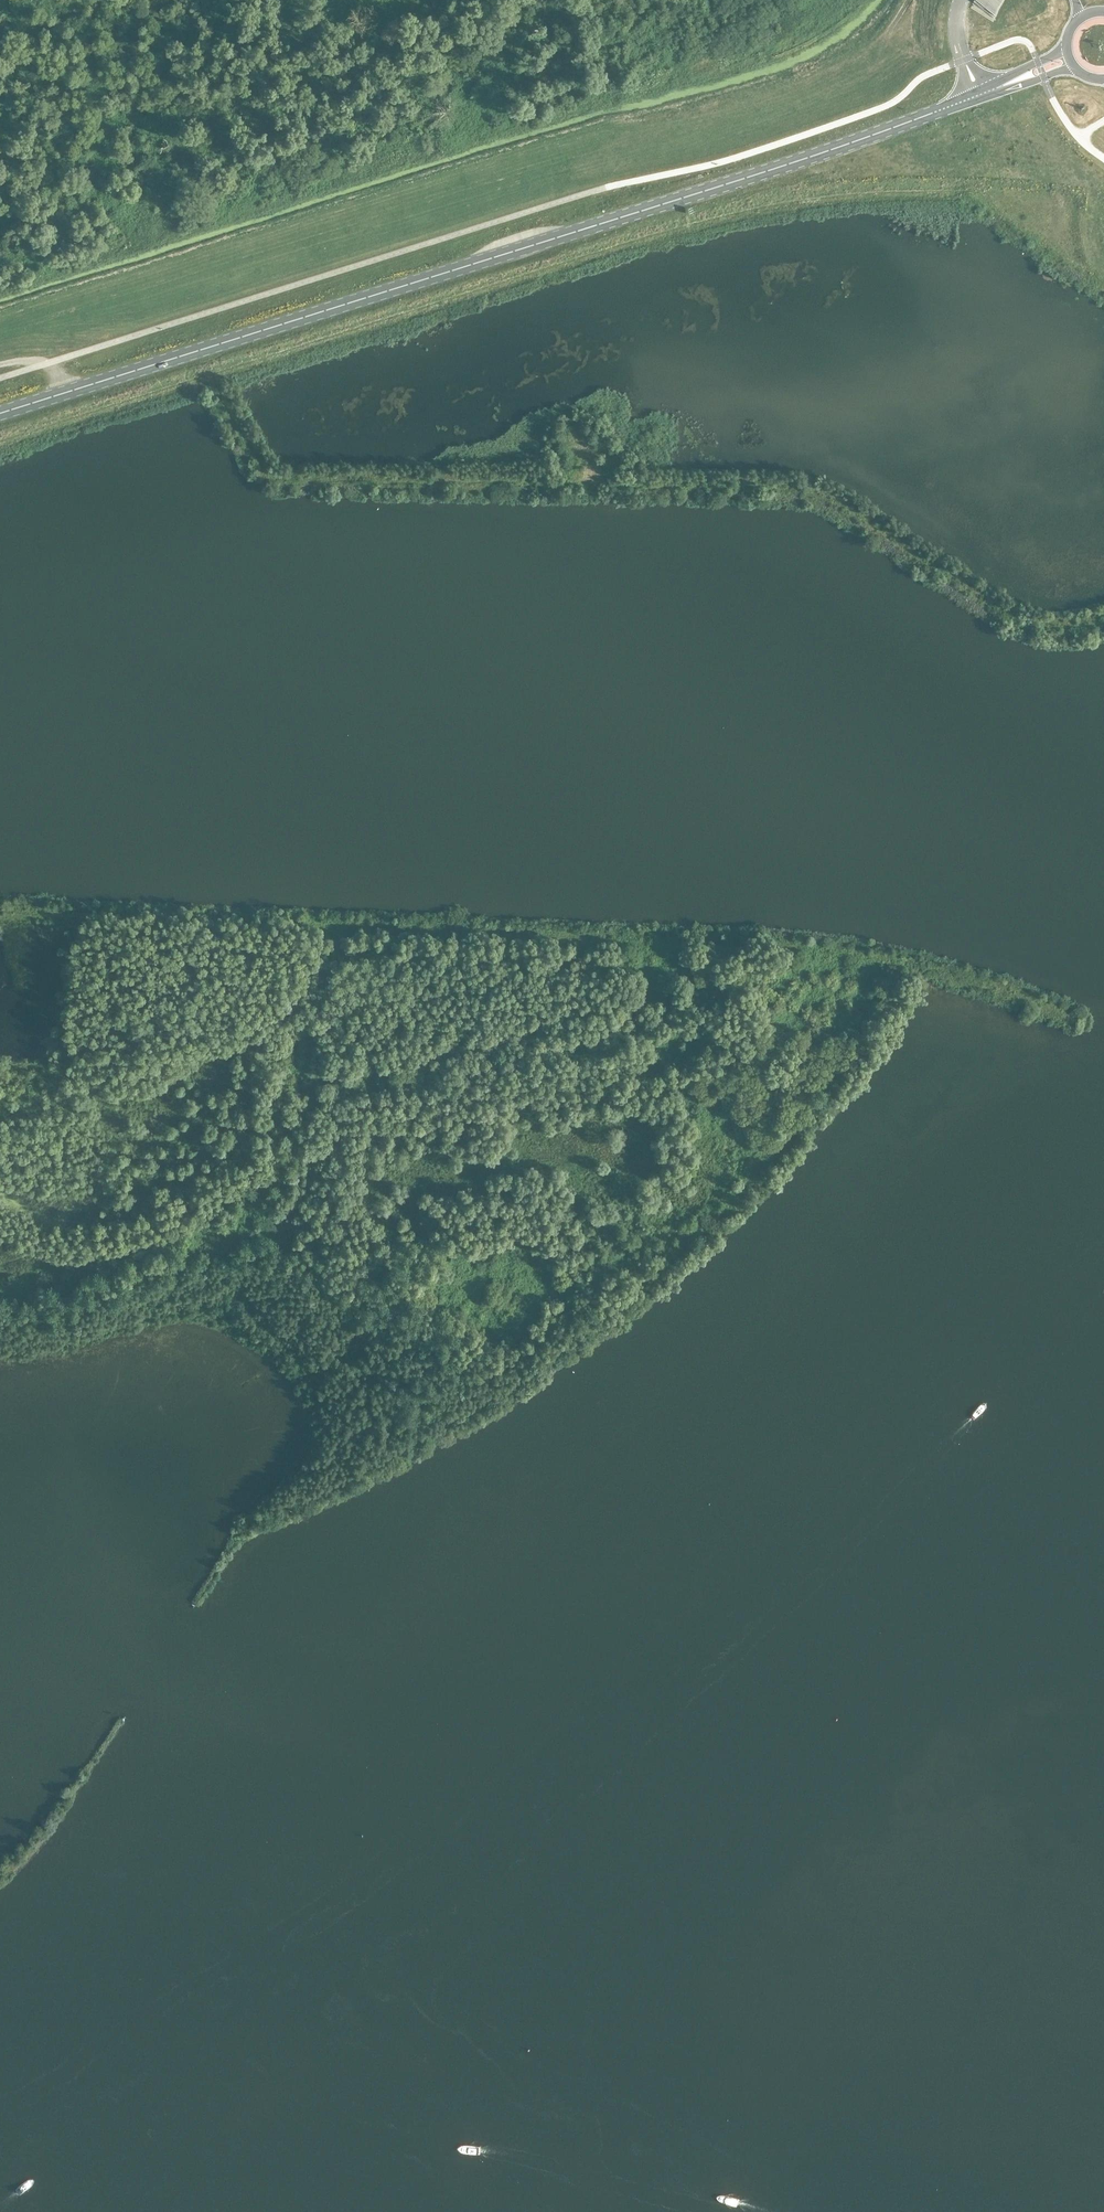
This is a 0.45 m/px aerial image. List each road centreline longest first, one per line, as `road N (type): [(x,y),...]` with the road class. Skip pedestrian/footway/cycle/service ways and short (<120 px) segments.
road 1 (secondary): [(971,97),(0,414)]

